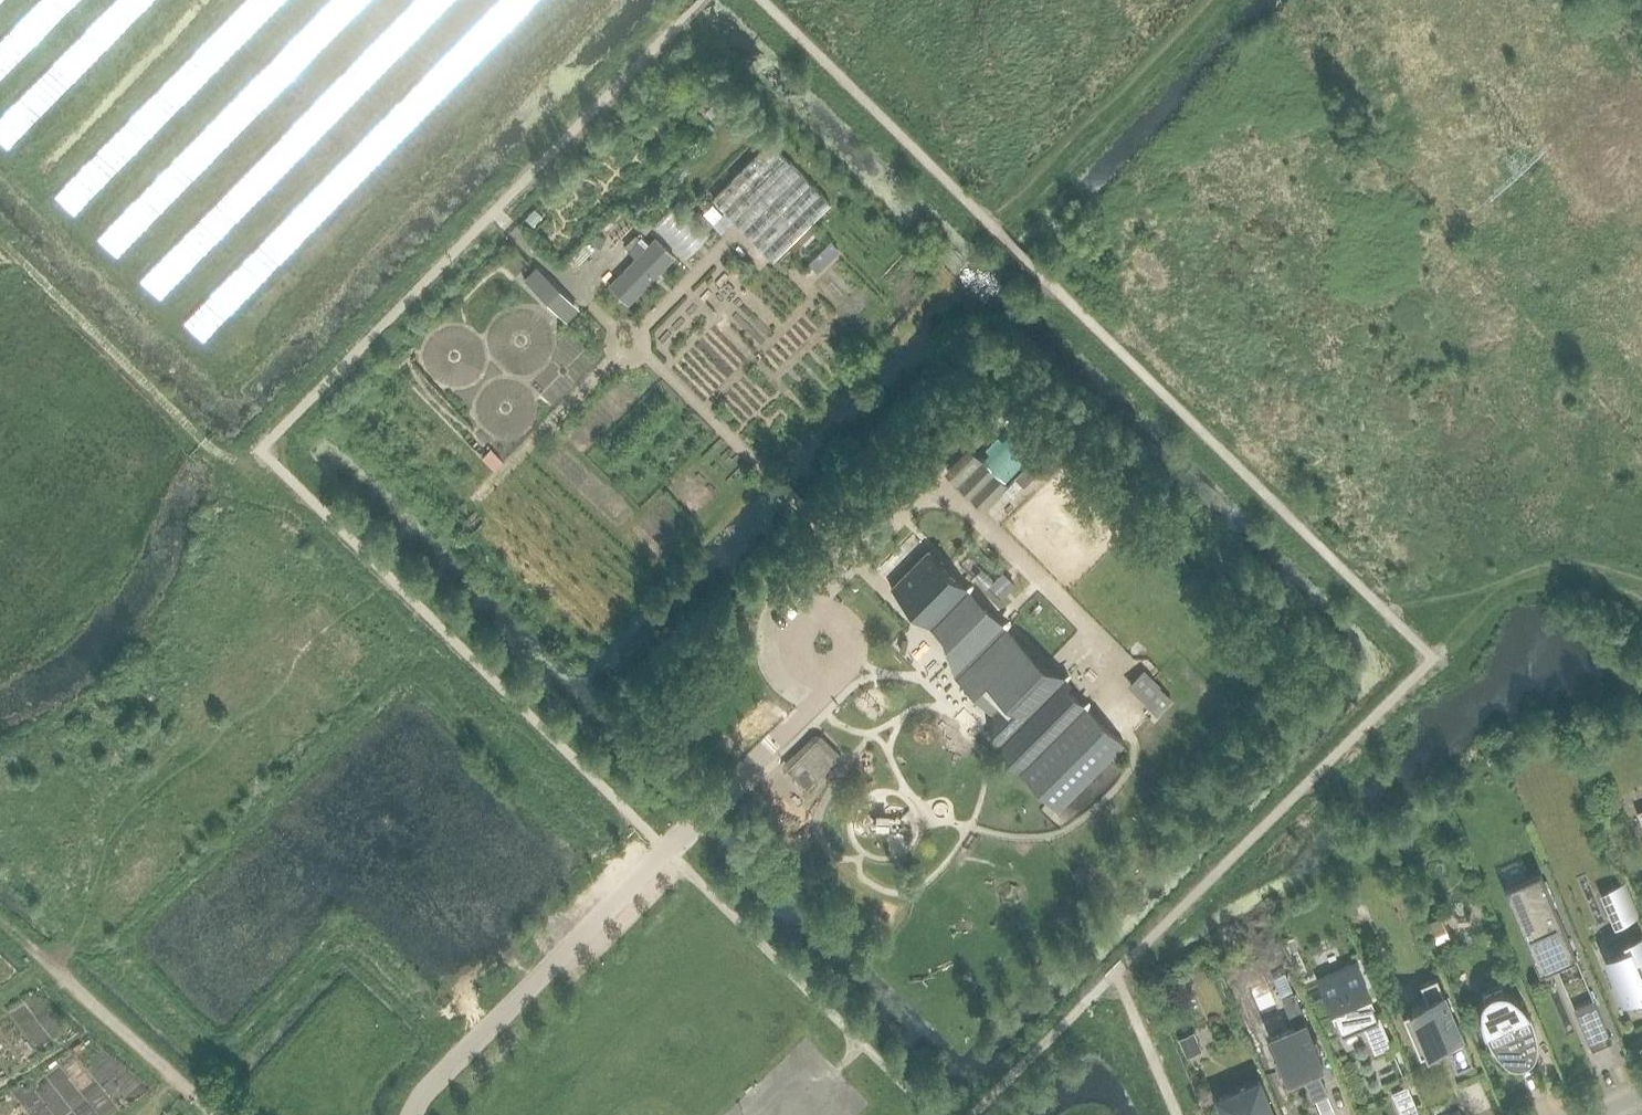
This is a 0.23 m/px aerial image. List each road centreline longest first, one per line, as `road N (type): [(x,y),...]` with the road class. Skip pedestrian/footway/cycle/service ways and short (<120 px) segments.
road 1 (residential): [(410,1114),(663,854)]

